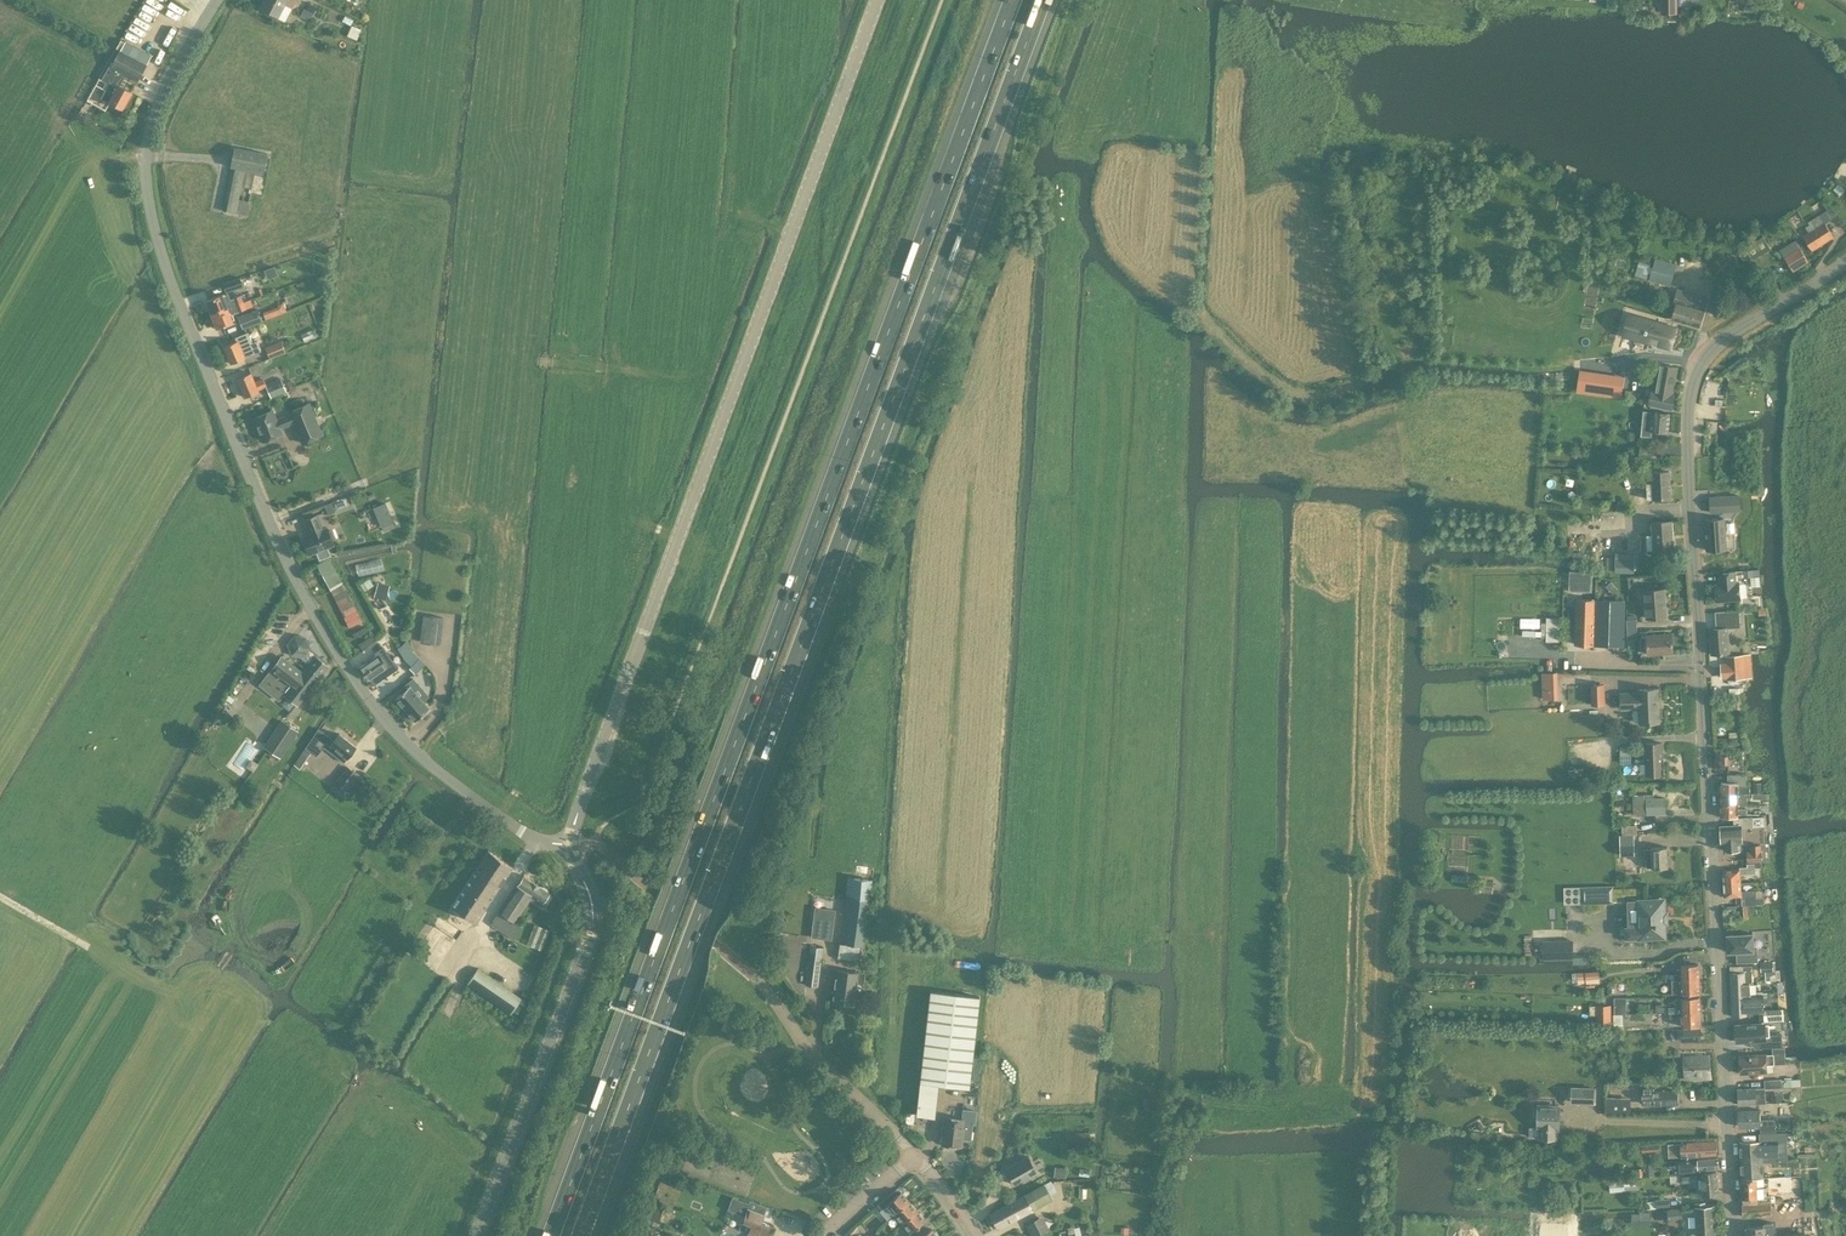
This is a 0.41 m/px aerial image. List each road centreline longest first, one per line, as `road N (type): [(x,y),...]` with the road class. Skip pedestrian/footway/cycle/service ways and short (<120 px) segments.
road 1 (motorway): [(1013,0),(550,1235)]
road 2 (motorway): [(580,1235),(1042,0)]
road 3 (unclassified): [(1735,1235),(1690,397),(1710,352),(1845,261)]
road 4 (unclassified): [(570,845),(541,842),(506,822),(416,752),(345,664),(292,570),(177,296),(149,206),(144,153),(158,103),(218,0)]
road 5 (tertiary): [(570,845),(879,0)]
road 6 (tertiary): [(470,1235),(588,931),(591,904),(570,845)]
road 7 (unclassified): [(916,1158),(809,1053),(775,999)]

